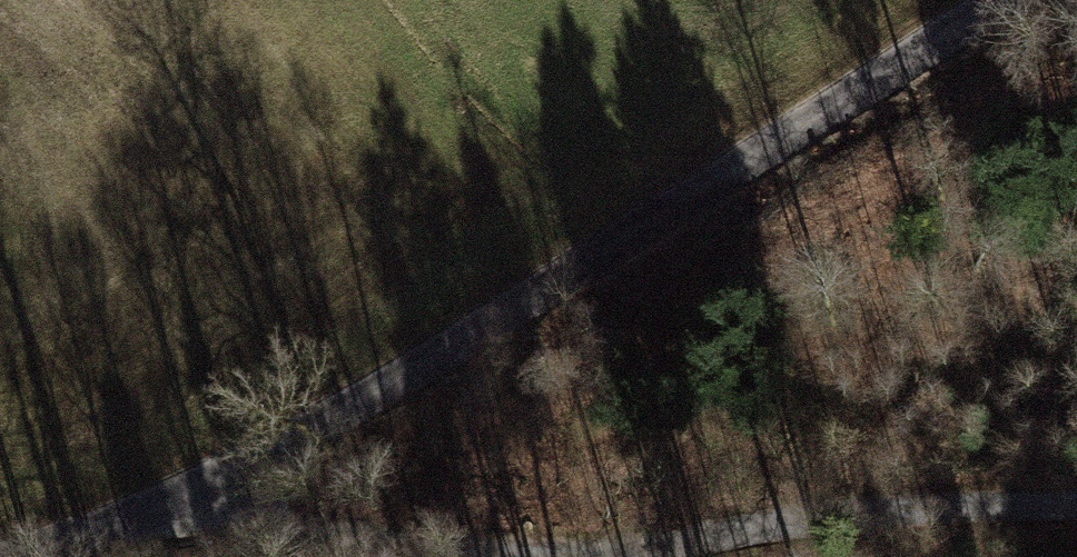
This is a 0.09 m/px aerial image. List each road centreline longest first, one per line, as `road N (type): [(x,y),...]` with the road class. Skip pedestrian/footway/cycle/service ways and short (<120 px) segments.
road 1 (residential): [(18,556),(152,508),(652,226),(1017,0)]
road 2 (track): [(1076,505),(830,518),(549,554),(340,543),(152,508)]

